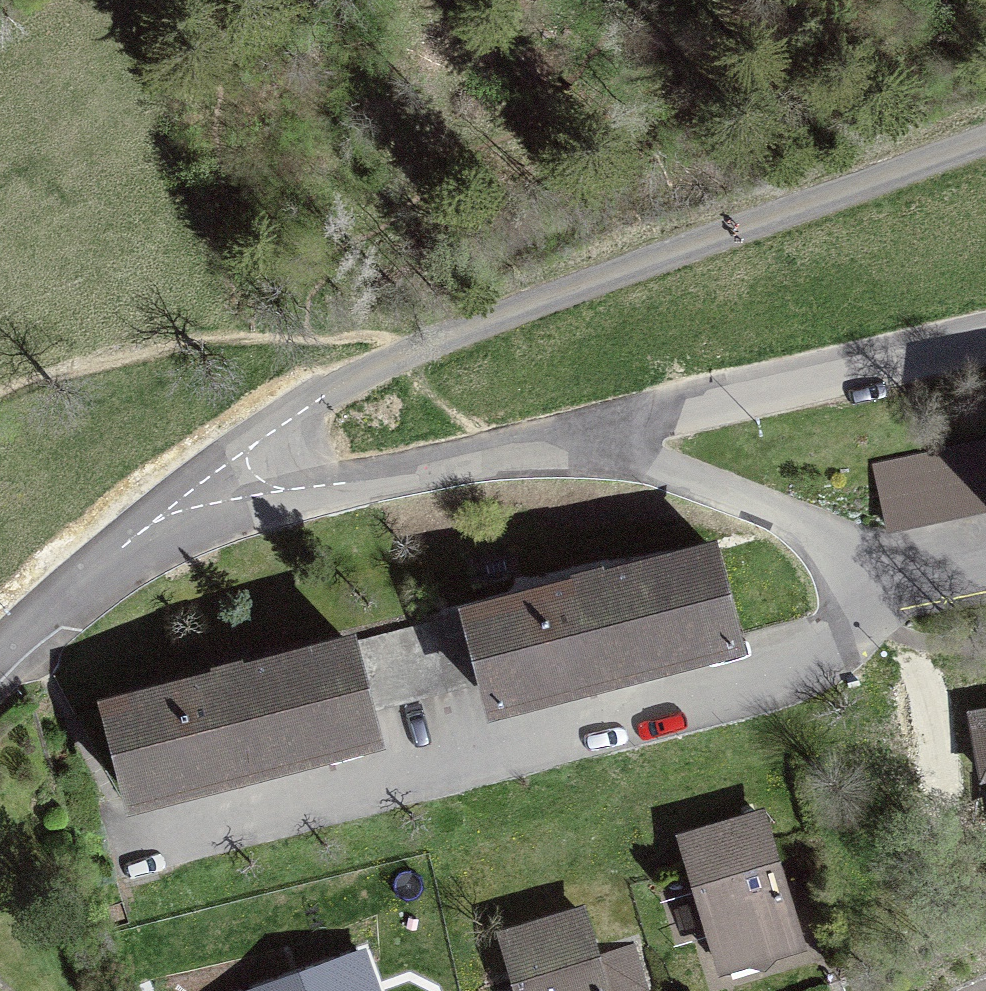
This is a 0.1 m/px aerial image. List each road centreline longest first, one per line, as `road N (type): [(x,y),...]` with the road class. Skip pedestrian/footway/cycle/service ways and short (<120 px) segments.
road 1 (unclassified): [(165,514),(341,385),(985,141)]
road 2 (residential): [(165,514),(571,440),(985,346)]
road 3 (residential): [(0,653),(165,514)]

